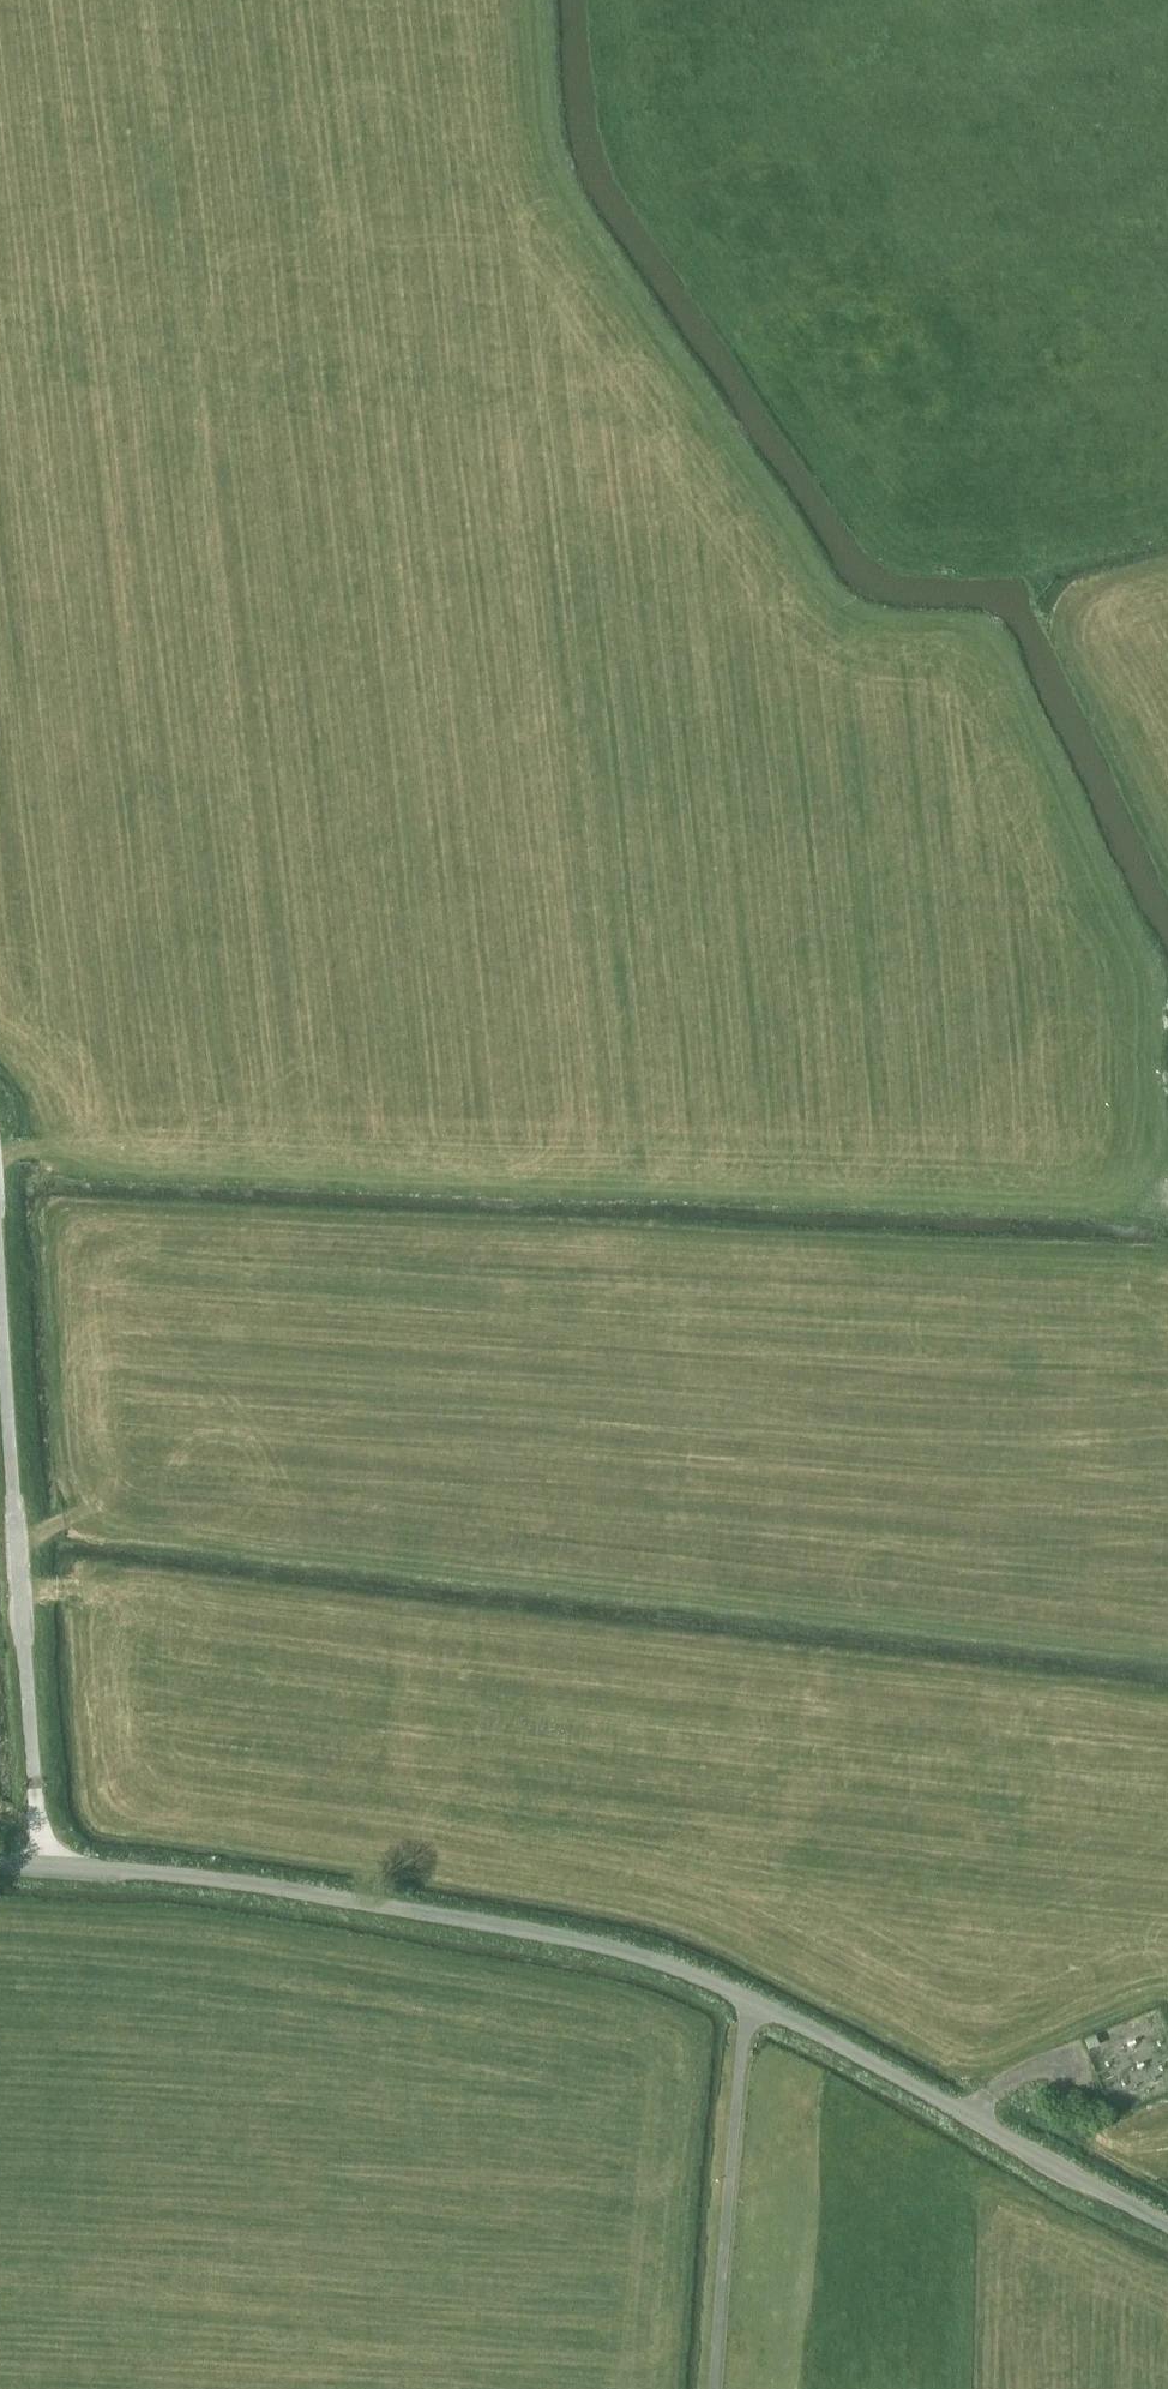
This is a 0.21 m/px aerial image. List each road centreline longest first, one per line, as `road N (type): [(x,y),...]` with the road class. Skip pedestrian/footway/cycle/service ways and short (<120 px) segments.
road 1 (unclassified): [(0,1867),(227,1881),(631,1955),(744,1998),(881,2067),(1167,2226)]
road 2 (track): [(41,1869),(0,1294)]

